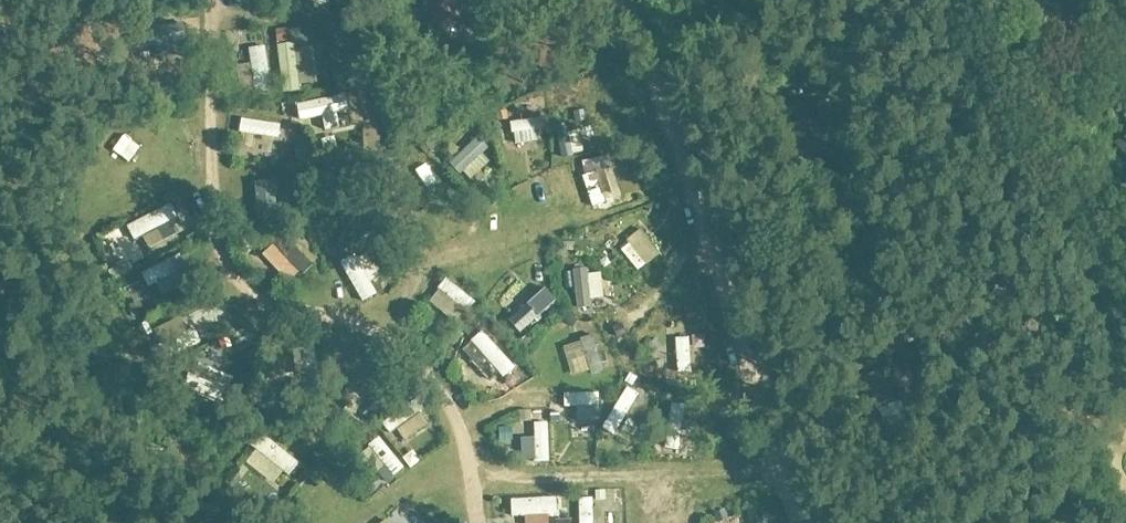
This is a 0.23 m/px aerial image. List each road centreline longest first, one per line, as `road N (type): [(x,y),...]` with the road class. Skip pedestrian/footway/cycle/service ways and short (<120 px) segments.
road 1 (track): [(495,522),(486,482),(410,314),(320,329),(288,319),(234,285),(220,242),(206,0)]
road 2 (track): [(801,522),(626,0)]
road 3 (track): [(410,314),(417,246),(346,41),(334,28),(296,17),(206,17)]

